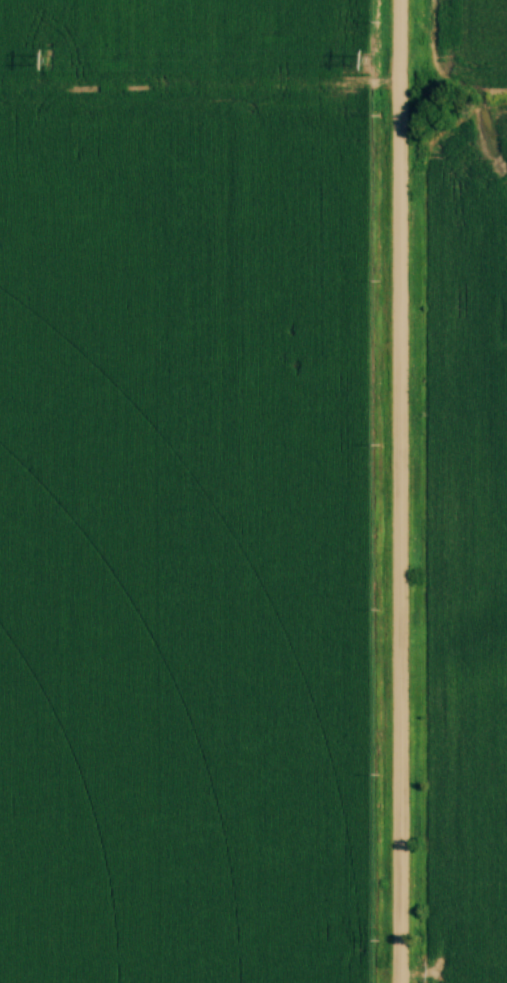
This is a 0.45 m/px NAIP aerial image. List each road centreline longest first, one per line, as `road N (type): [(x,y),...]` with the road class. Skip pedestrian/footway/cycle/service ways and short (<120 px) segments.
road 1 (residential): [(401,982),(402,0)]

